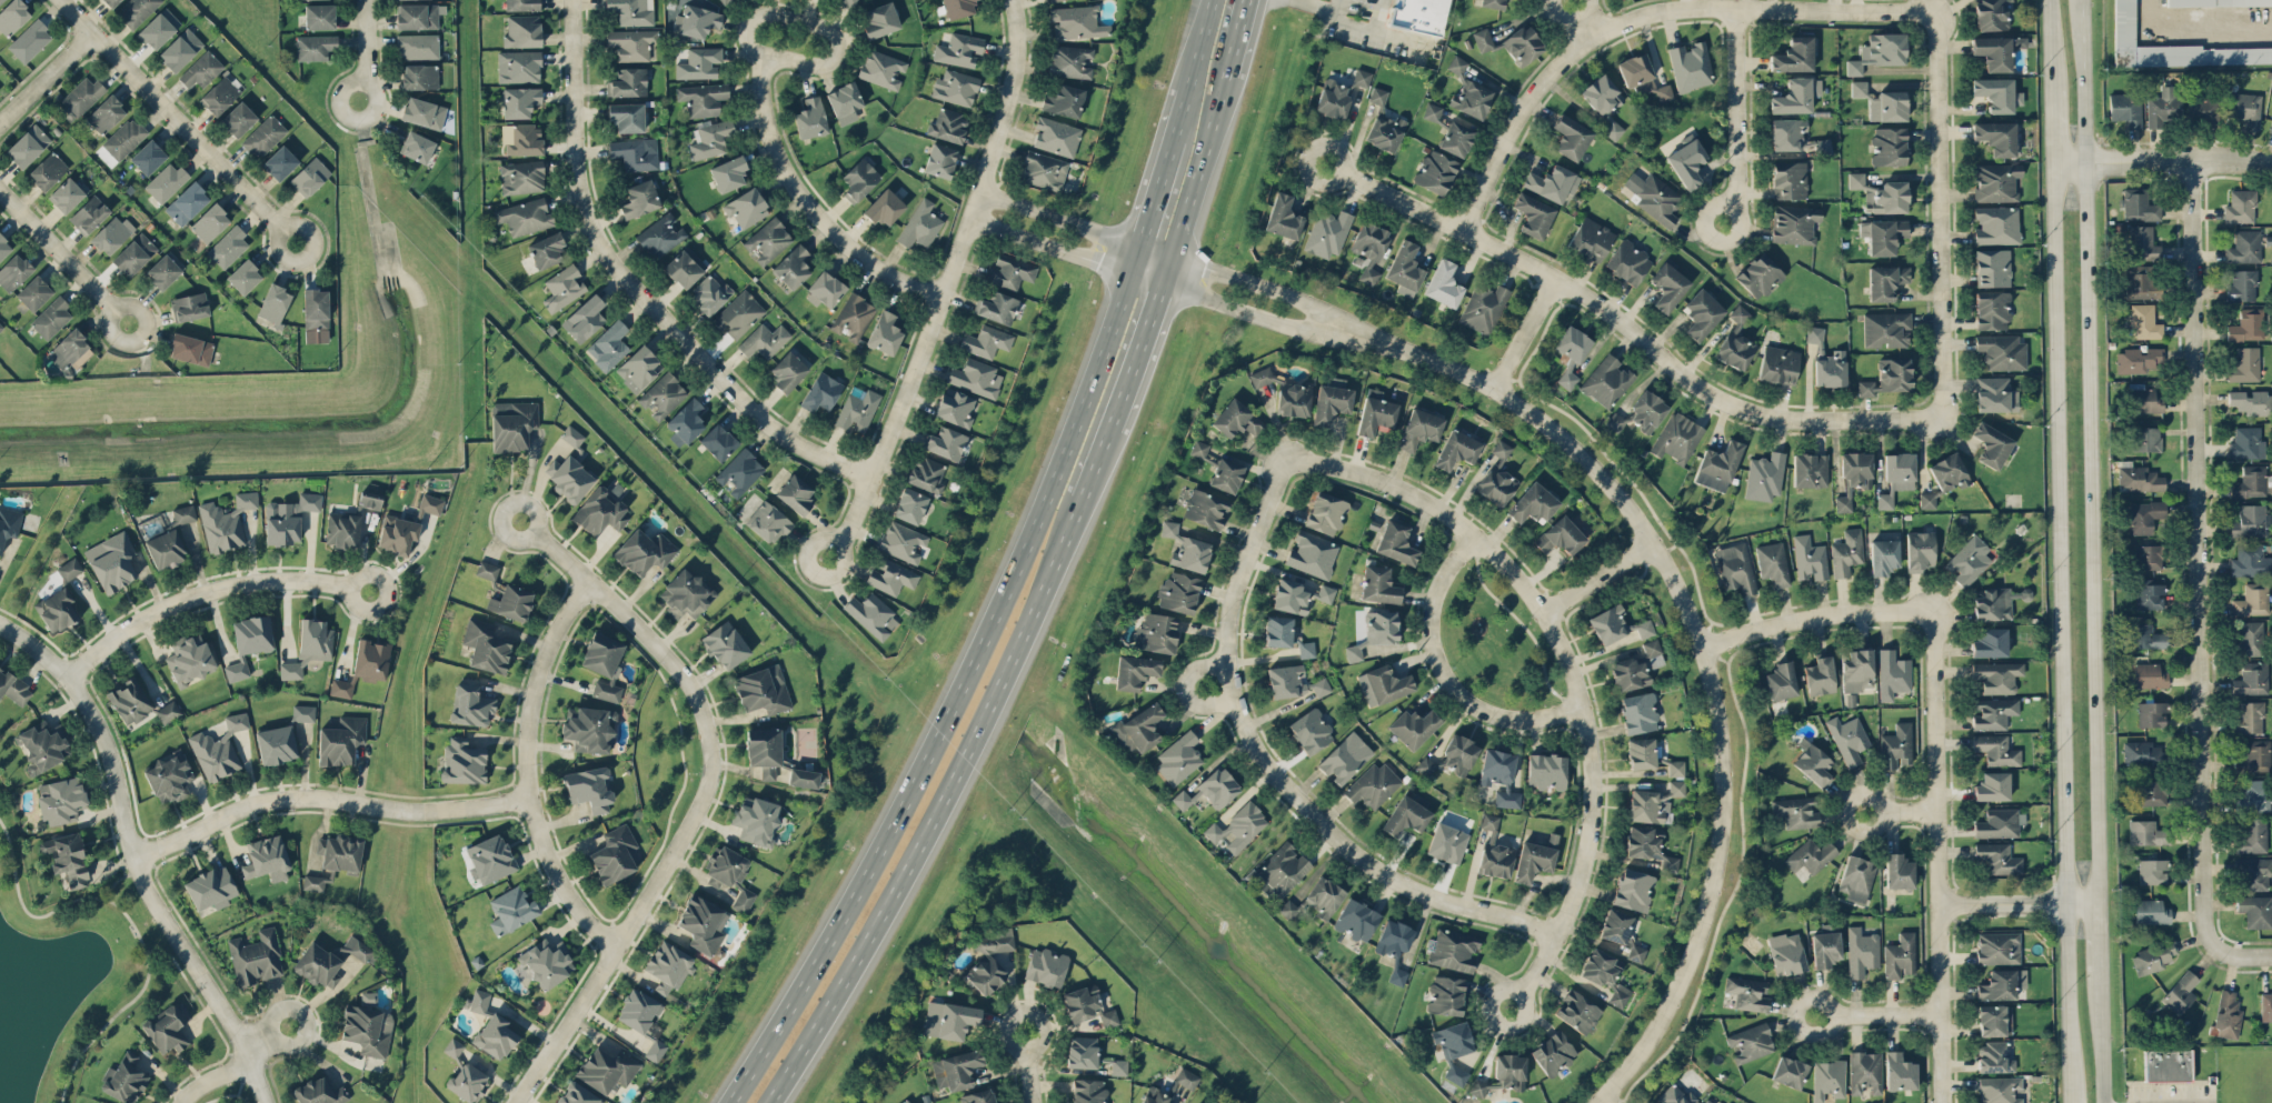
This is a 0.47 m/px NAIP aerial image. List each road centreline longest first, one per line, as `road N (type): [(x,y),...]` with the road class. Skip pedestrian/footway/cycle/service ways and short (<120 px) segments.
road 1 (tertiary): [(2050,0),(2072,1102)]
road 2 (tertiary): [(1353,332),(1495,388),(1574,445),(1655,543),(1705,644),(1721,715),(1726,831),(1698,949),(1672,1009),(1604,1102)]
road 3 (primary): [(1132,272),(1054,485),(974,665),(851,900),(730,1102)]
road 4 (tertiary): [(2101,901),(2083,0)]
road 5 (residential): [(2271,956),(2230,955),(2204,919),(2189,159)]
road 6 (residential): [(1508,1007),(1556,935),(1586,850),(1592,748),(1568,665),(1546,612),(1478,537),(1382,479),(1287,461)]
road 7 (residential): [(518,519),(687,685),(709,770),(701,795),(508,1102)]
road 8 (residential): [(1322,164),(1534,265),(1734,407),(1782,418),(1943,418)]
road 9 (primary): [(768,1102),(943,799),(1085,498)]
road 10 (residential): [(1287,461),(1227,631),(1232,700),(1255,749),(1356,855),(1403,885),(1556,935)]
road 11 (residential): [(568,0),(571,162),(590,232),(609,267),(767,430),(865,474)]
road 12 (residential): [(825,558),(845,532),(969,217),(1006,97),(1014,46),(1006,0)]
road 13 (residential): [(1936,8),(1685,9),(1596,34),(1529,101),(1463,231)]
road 14 (residential): [(1936,613),(1941,1102)]
road 15 (residential): [(1943,418),(1936,8)]
road 16 (residential): [(522,799),(405,813),(280,799),(129,854)]
road 17 (residential): [(609,943),(556,880),(522,799),(526,696),(559,613),(585,585)]
road 18 (residential): [(57,0),(296,241)]
road 19 (residential): [(368,592),(311,580),(222,584),(139,618),(62,674)]
road 20 (residential): [(937,293),(883,278),(794,194),(759,116),(758,50)]
road 21 (residential): [(1478,537),(1436,594),(1432,633),(1443,673),(1493,715),(1537,719),(1583,709)]
road 22 (residential): [(259,1102),(222,1015),(139,884),(129,854)]
road 23 (residential): [(129,854),(109,762),(86,711),(62,674),(0,628)]
road 24 (residential): [(1705,644),(1836,614),(1936,613)]
road 25 (residential): [(2271,162),(2241,156),(2053,162)]
road 26 (residential): [(1722,222),(1738,189),(1736,9)]
road 27 (residential): [(758,50),(741,34),(748,18),(763,13),(827,38),(820,61),(758,50)]
road 28 (tertiary): [(1353,332),(1308,302),(1173,254)]
road 29 (primary): [(1173,254),(1230,69)]
road 30 (residential): [(127,324),(0,196)]
road 31 (residential): [(969,217),(1132,272)]
road 32 (residential): [(1140,243),(977,189)]
road 33 (residential): [(2101,901),(1941,904)]
road 34 (primary): [(1110,427),(1163,282)]
road 35 (tertiary): [(1163,282),(1297,328)]
road 36 (primary): [(1175,138),(1132,272)]
road 37 (tertiary): [(2104,1102),(2102,970)]
road 38 (residential): [(1546,612),(1655,543)]
road 39 (residential): [(1816,1016),(1942,1015)]
road 40 (residential): [(1556,279),(1495,388)]
road 41 (residential): [(0,118),(89,33)]

